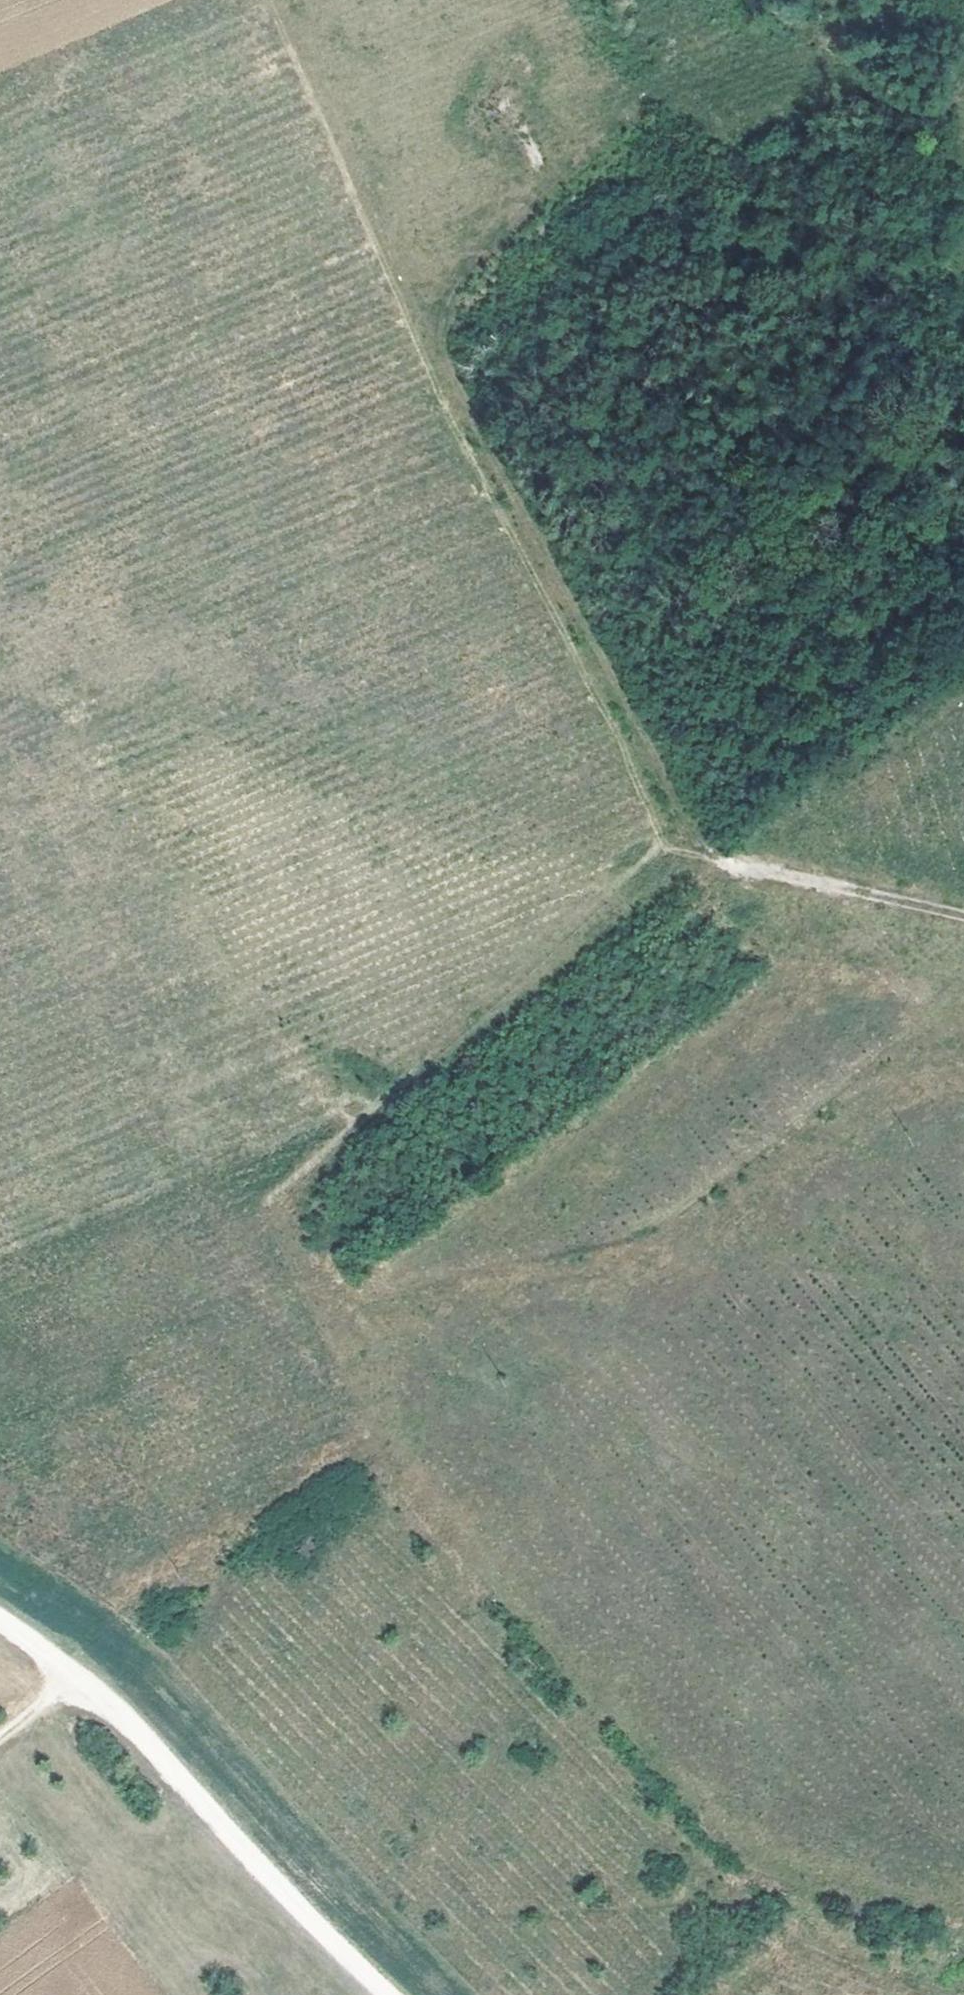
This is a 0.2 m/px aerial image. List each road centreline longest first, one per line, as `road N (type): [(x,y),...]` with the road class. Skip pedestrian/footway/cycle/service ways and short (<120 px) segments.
road 1 (track): [(388,1994),(116,1714),(0,1619)]
road 2 (track): [(963,919),(742,863)]

